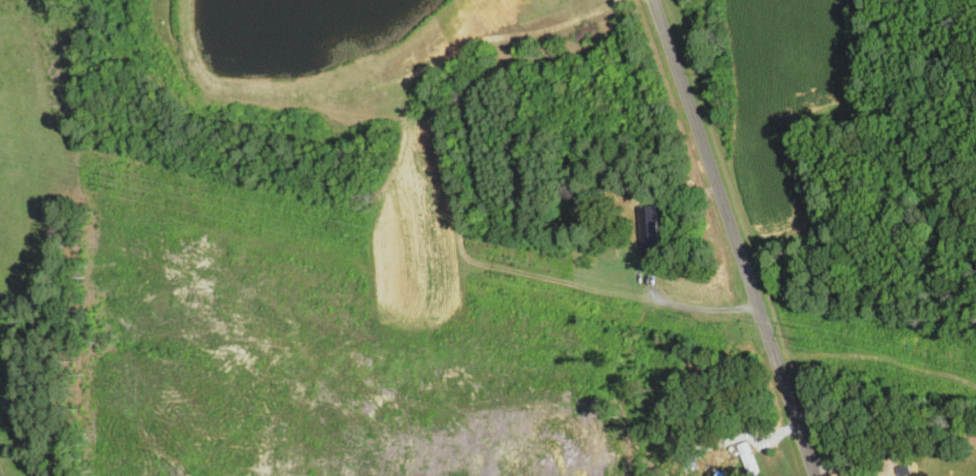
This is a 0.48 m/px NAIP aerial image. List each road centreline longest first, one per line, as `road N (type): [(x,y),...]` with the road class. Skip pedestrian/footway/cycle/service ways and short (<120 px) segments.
road 1 (residential): [(816,475),(655,0)]

